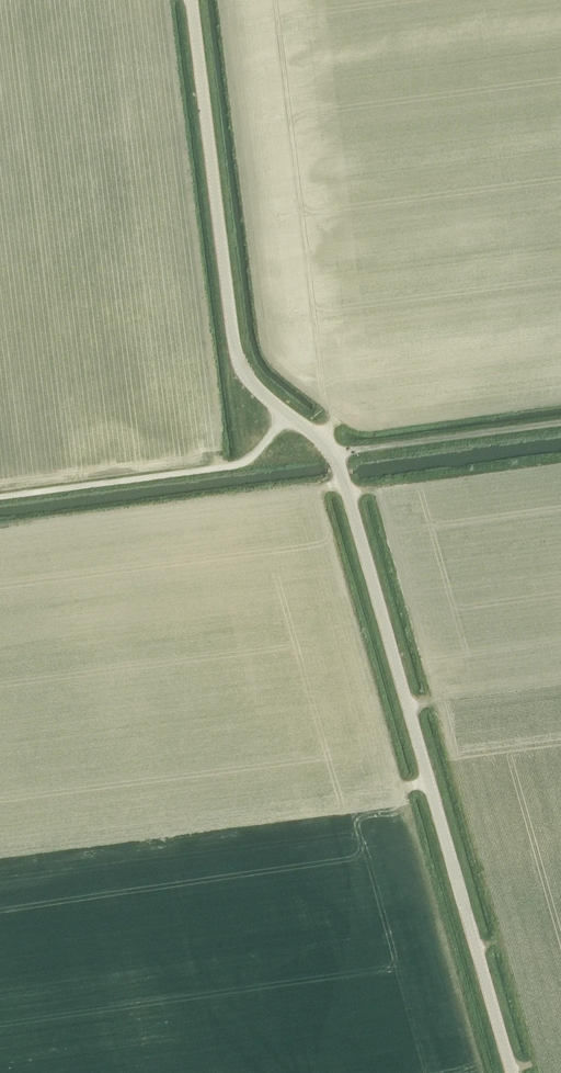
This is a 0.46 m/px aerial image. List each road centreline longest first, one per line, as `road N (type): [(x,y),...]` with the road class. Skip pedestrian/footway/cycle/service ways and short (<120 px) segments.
road 1 (tertiary): [(512,1072),(338,465),(319,439),(256,388),(238,361),(191,0)]
road 2 (track): [(0,873),(429,781)]
road 3 (track): [(0,497),(236,466),(287,414)]
road 4 (track): [(333,454),(560,422)]

